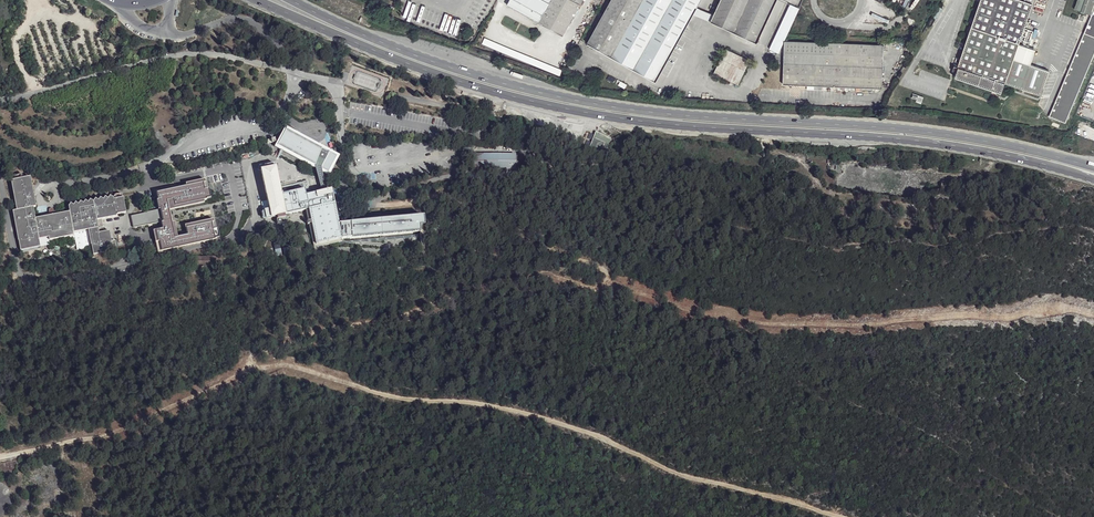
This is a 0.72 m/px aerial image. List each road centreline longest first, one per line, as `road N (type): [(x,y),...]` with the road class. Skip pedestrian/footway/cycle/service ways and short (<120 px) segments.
road 1 (track): [(1093,316),(795,325),(721,317),(613,285),(585,290),(551,275),(516,275),(247,359),(246,368),(296,370),(388,397),(533,418),(601,438),(667,473),(837,516)]
road 2 (primary): [(259,0),(429,72),(557,108),(697,127),(934,142),(1093,178)]
road 3 (primary): [(1093,166),(982,139),(694,116),(560,96),(431,61),(294,0)]
road 4 (track): [(0,456),(144,422),(246,368)]

